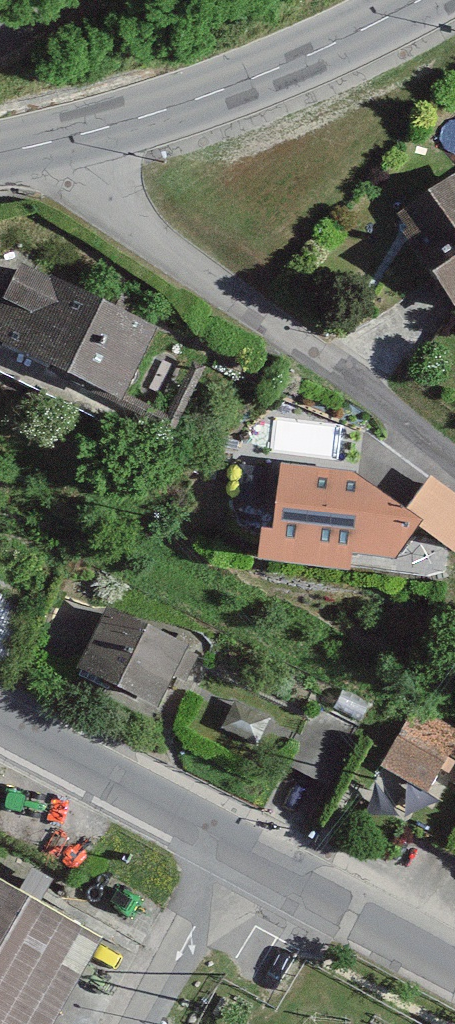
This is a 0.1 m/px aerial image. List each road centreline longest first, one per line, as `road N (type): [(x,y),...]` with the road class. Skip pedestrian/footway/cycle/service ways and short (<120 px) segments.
road 1 (tertiary): [(454,968),(0,723)]
road 2 (residential): [(56,142),(69,176),(454,459)]
road 3 (tertiary): [(418,0),(332,50),(56,142)]

